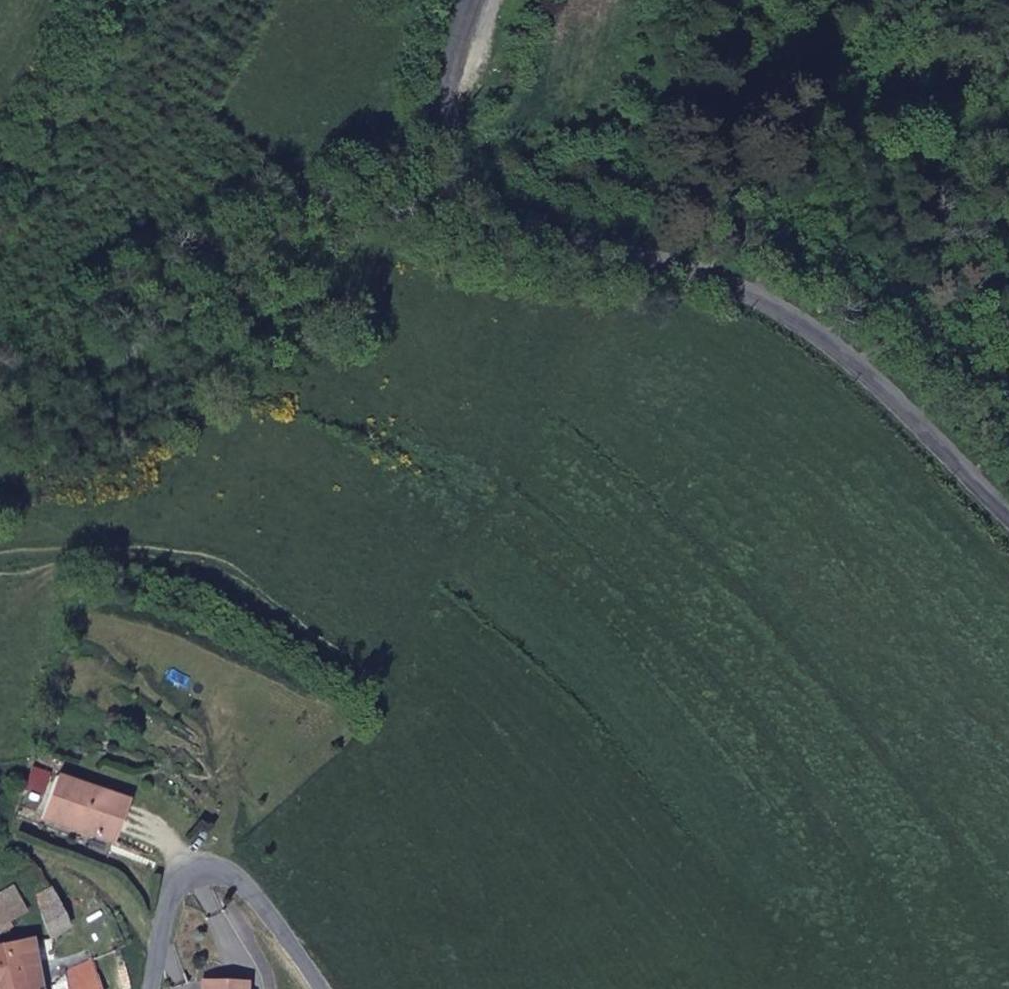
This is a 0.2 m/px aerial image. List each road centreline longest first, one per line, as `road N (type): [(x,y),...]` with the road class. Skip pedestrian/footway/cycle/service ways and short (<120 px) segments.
road 1 (secondary): [(475,0),(451,71),(448,108),(451,140),(483,198),(556,242),(678,266),(778,315),(886,396),(1008,517)]
road 2 (unclassified): [(320,988),(248,887),(210,869),(180,880),(172,894),(153,988)]

